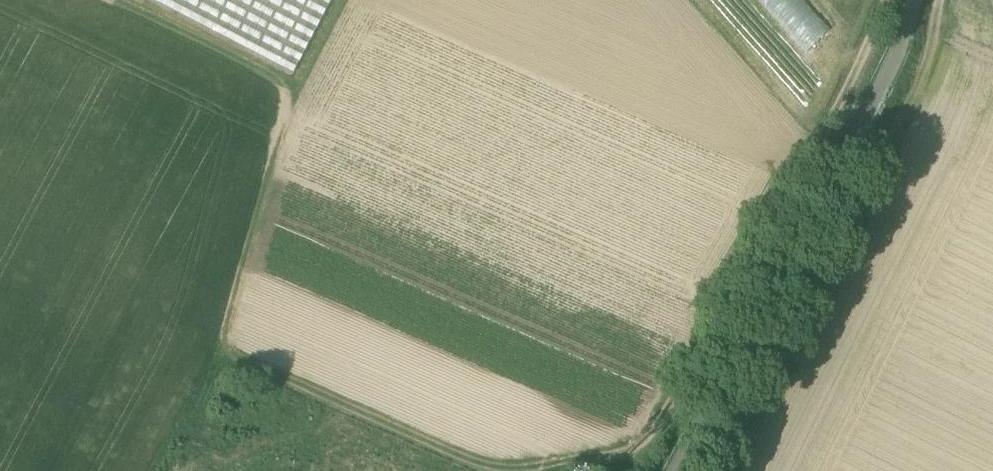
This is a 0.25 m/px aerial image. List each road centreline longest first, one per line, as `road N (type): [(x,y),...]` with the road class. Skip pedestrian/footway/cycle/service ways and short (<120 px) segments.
road 1 (track): [(678,470),(757,336),(924,0)]
road 2 (track): [(923,1),(934,24),(918,98),(730,470)]

